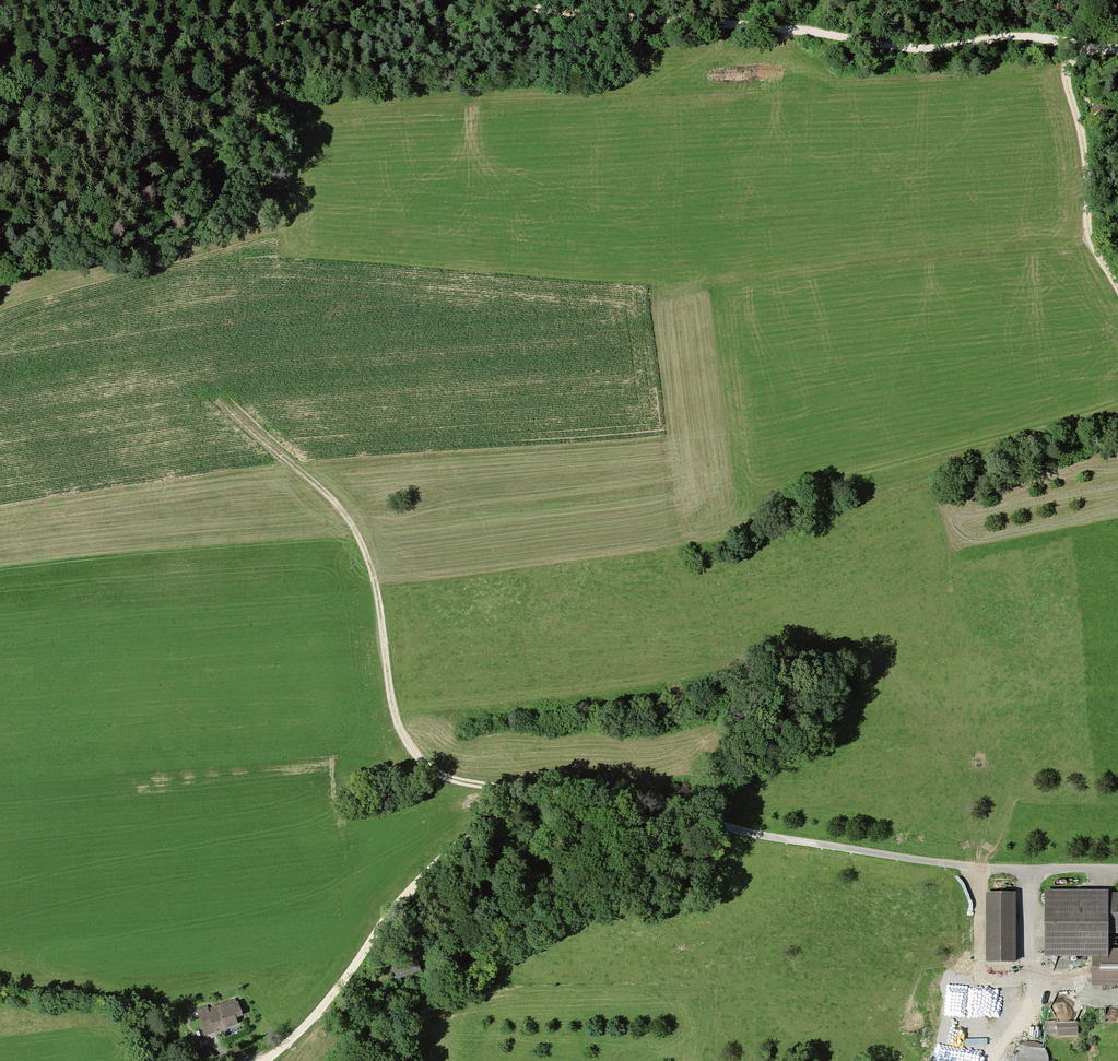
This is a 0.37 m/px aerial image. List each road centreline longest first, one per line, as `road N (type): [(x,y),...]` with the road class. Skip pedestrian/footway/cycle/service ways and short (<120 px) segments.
road 1 (track): [(1117,47),(1000,36),(922,49),(481,0)]
road 2 (track): [(544,791),(447,777),(416,752),(393,702),(378,591),(360,536),(341,505),(221,400)]
road 3 (track): [(544,791),(612,797),(774,837),(1026,871)]
road 4 (track): [(266,1060),(325,1008),(426,876),(461,843),(544,791)]
road 5 (track): [(373,0),(332,7),(192,62),(0,59)]
road 6 (track): [(1093,47),(1074,58),(1066,77),(1083,143),(1090,239),(1117,289)]

